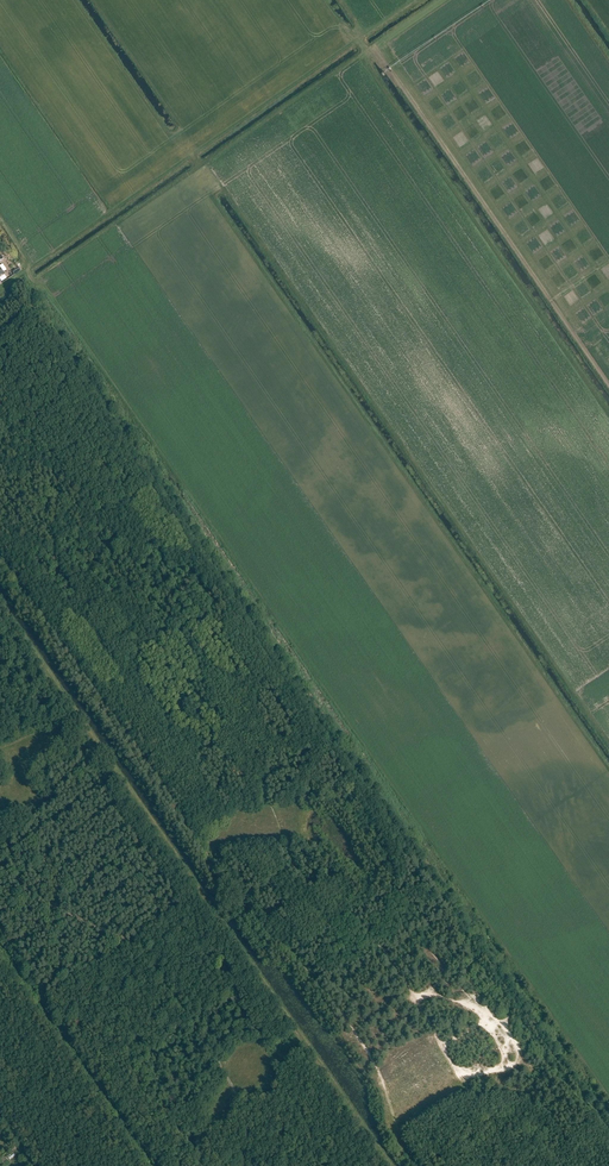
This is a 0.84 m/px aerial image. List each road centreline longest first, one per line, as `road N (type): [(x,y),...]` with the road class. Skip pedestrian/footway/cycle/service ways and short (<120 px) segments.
road 1 (track): [(419,0),(33,264),(30,275)]

